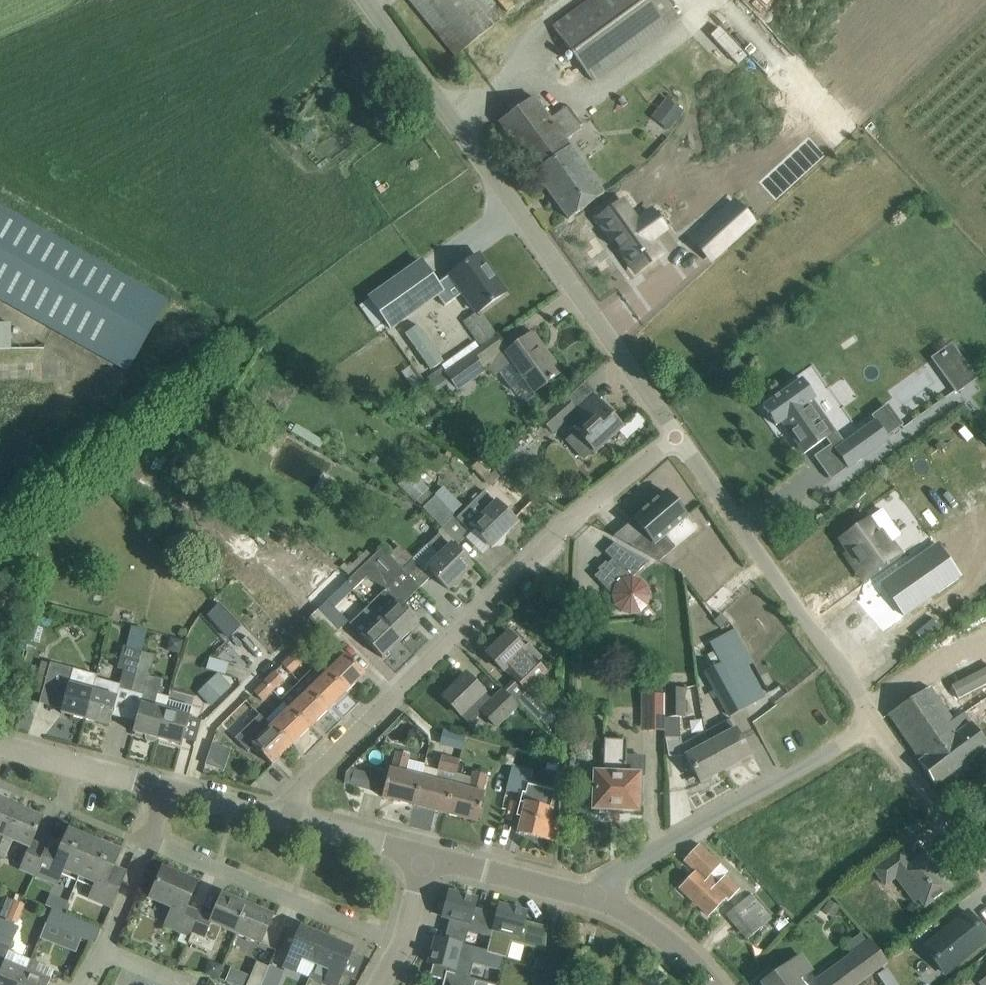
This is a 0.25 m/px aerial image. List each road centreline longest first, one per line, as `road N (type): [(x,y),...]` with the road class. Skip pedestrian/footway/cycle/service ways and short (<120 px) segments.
road 1 (residential): [(272,814),(667,426)]
road 2 (residential): [(667,426),(366,0)]
road 3 (residential): [(875,722),(667,426)]
road 4 (residential): [(563,888),(643,861),(875,722)]
road 5 (residential): [(148,844),(400,947)]
road 6 (residential): [(719,984),(668,937),(563,888)]
road 7 (residential): [(985,869),(875,722)]
road 8 (residential): [(0,746),(166,789)]
road 9 (residential): [(272,814),(427,855)]
road 10 (residential): [(83,984),(148,844)]
road 11 (residential): [(427,855),(563,888)]

